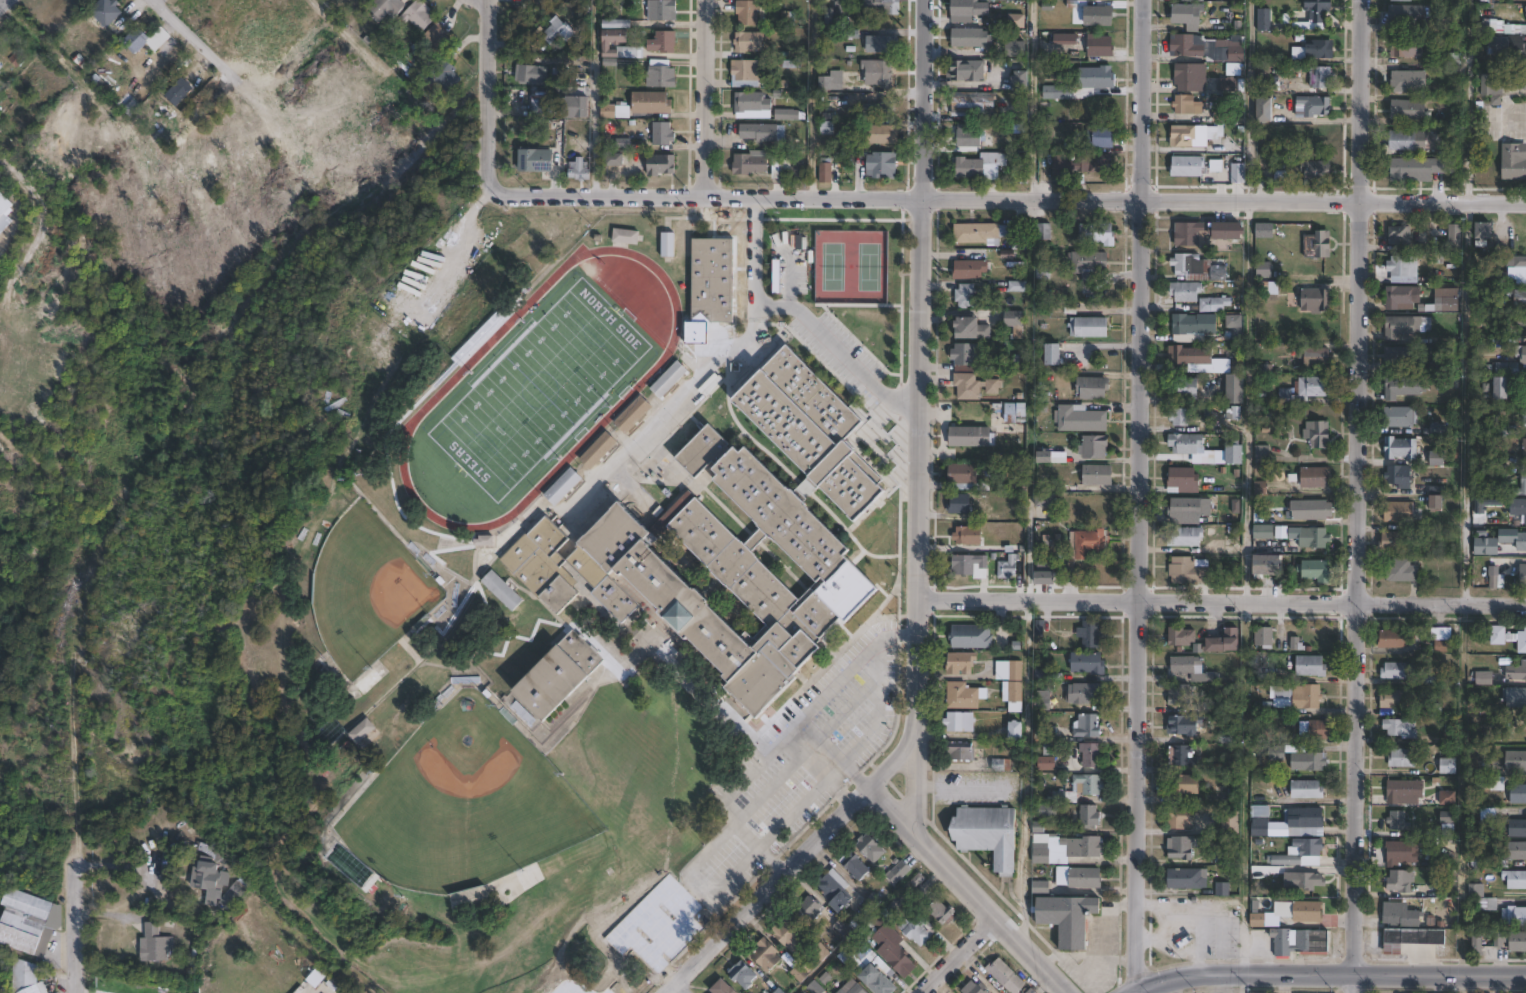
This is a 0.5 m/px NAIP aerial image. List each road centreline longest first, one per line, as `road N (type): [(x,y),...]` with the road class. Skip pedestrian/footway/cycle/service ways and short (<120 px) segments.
road 1 (residential): [(1353,992),(1363,0)]
road 2 (residential): [(1135,992),(1141,202)]
road 3 (residential): [(1525,204),(757,200)]
road 4 (residential): [(917,735),(921,0)]
road 5 (residential): [(1525,605),(918,602)]
road 6 (tertiary): [(1132,992),(1203,974),(1525,974)]
road 7 (residential): [(662,992),(875,777)]
road 8 (residential): [(757,200),(499,192)]
road 9 (residential): [(1067,992),(919,830)]
road 10 (residential): [(1141,202),(1142,0)]
road 11 (residential): [(700,199),(705,0)]
road 12 (residential): [(499,192),(485,178),(487,0)]
road 13 (residential): [(78,992),(76,853)]

